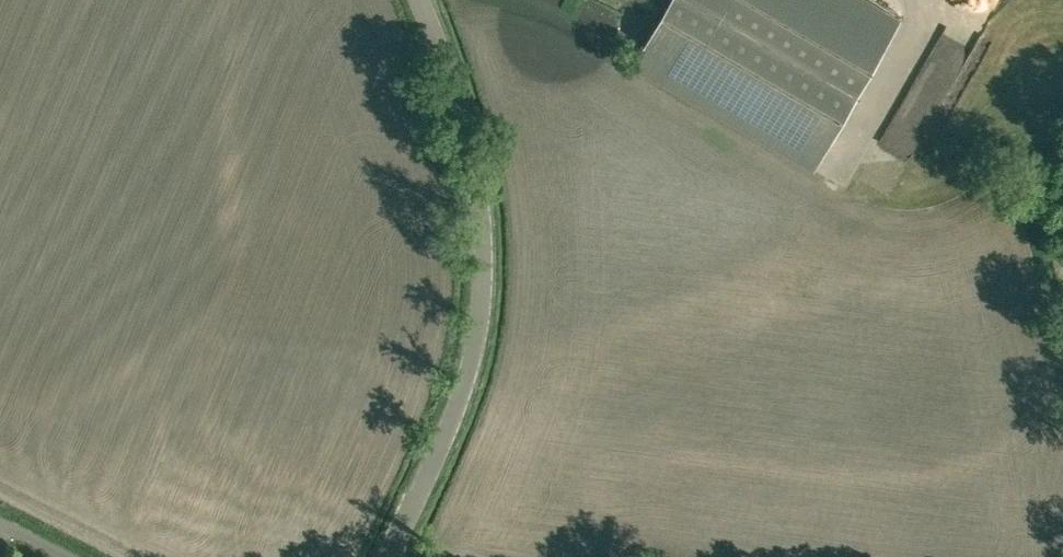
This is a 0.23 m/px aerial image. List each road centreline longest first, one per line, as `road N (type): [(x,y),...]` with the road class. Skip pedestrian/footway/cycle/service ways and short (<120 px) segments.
road 1 (tertiary): [(386,556),(461,397),(486,279),(464,108),(423,0)]

